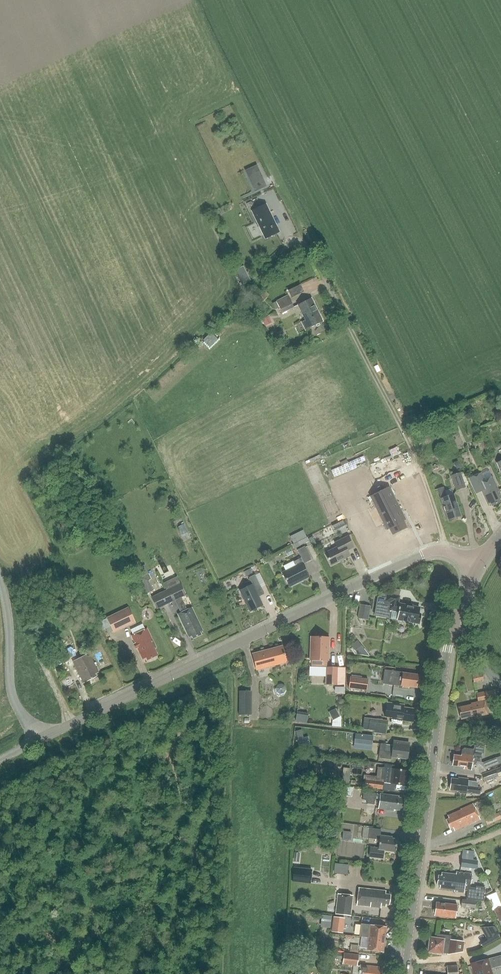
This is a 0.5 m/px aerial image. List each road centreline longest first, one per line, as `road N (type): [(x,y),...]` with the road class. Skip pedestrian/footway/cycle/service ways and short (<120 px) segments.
road 1 (unclassified): [(37,741),(423,554),(454,554),(475,569)]
road 2 (tertiary): [(404,973),(454,623)]
road 3 (unclassified): [(37,741),(13,693),(0,582)]

